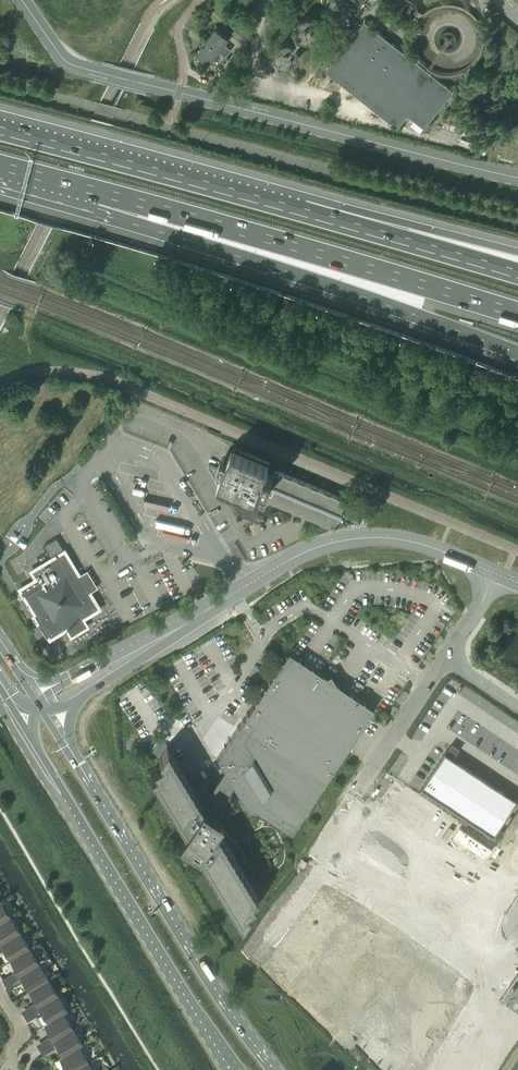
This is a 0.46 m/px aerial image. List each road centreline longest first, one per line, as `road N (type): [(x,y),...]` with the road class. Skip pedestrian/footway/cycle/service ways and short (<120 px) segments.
road 1 (motorway): [(100,192),(517,354)]
road 2 (motorway): [(100,192),(517,313)]
road 3 (primary): [(269,1069),(209,988),(45,716)]
road 4 (primary): [(20,720),(231,1069)]
road 5 (unclassified): [(149,85),(517,178)]
road 6 (tertiary): [(500,575),(398,540),(347,540),(291,559),(168,634)]
road 7 (motorway): [(303,208),(0,127)]
road 8 (motorway): [(517,271),(303,208)]
road 9 (motorway): [(517,254),(303,208)]
road 10 (unclassified): [(149,85),(64,60),(22,0)]
road 11 (unclassified): [(359,790),(447,658)]
road 12 (tertiary): [(168,634),(130,646),(35,701)]
road 13 (tertiary): [(45,716),(168,634)]

